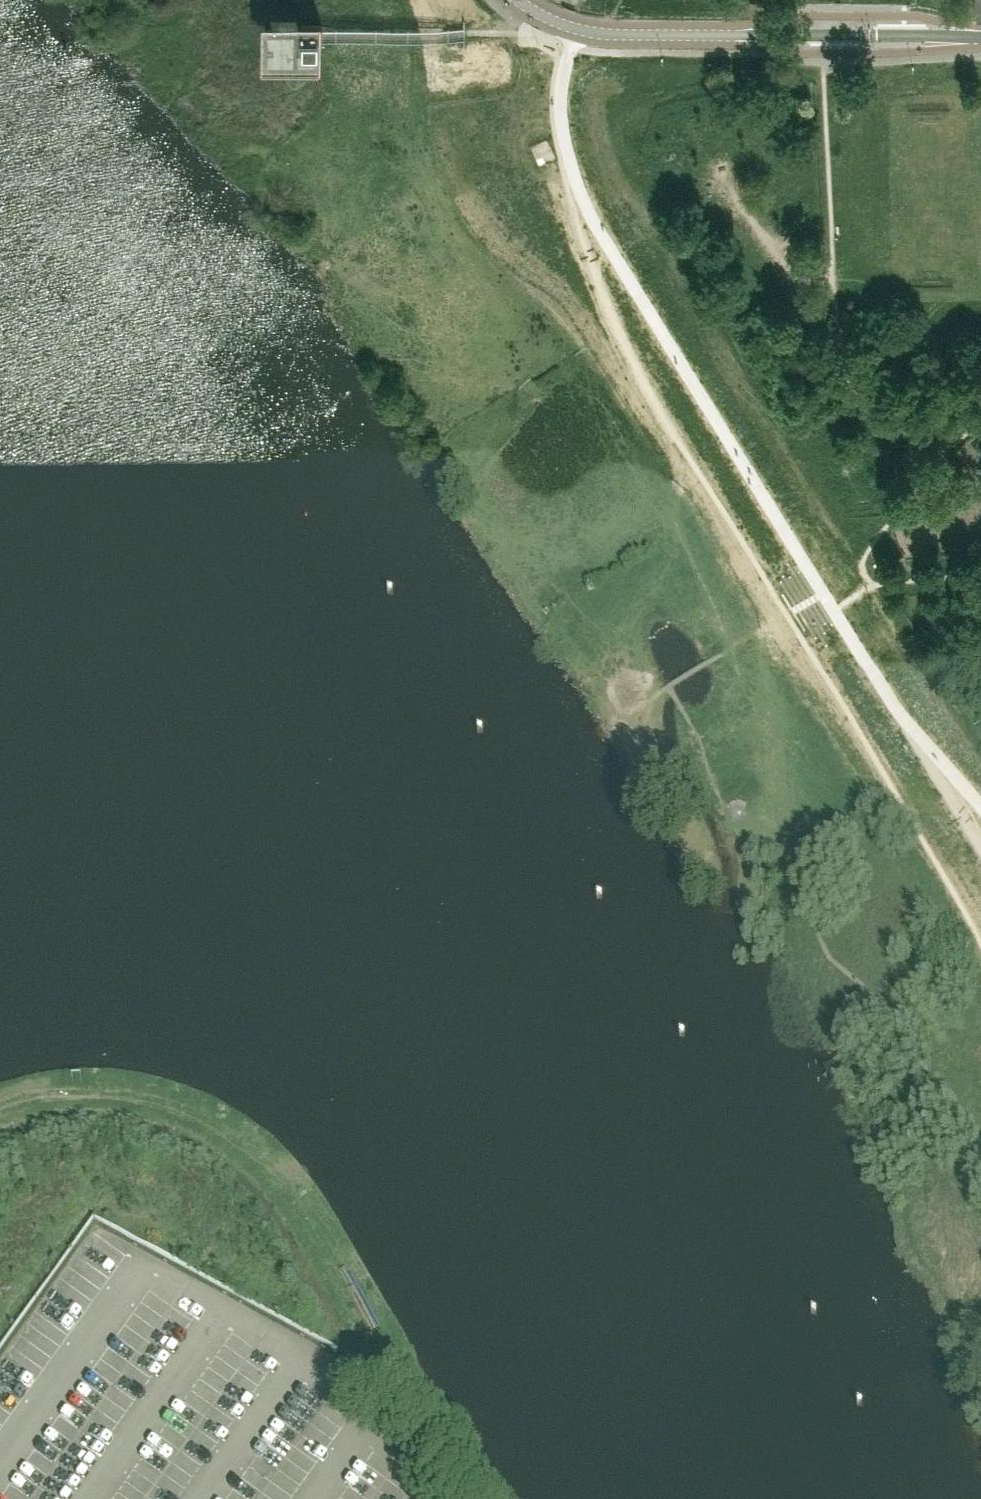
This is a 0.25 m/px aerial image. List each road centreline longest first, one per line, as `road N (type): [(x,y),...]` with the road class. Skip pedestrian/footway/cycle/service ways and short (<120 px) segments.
road 1 (residential): [(980,37),(597,32),(519,0)]

